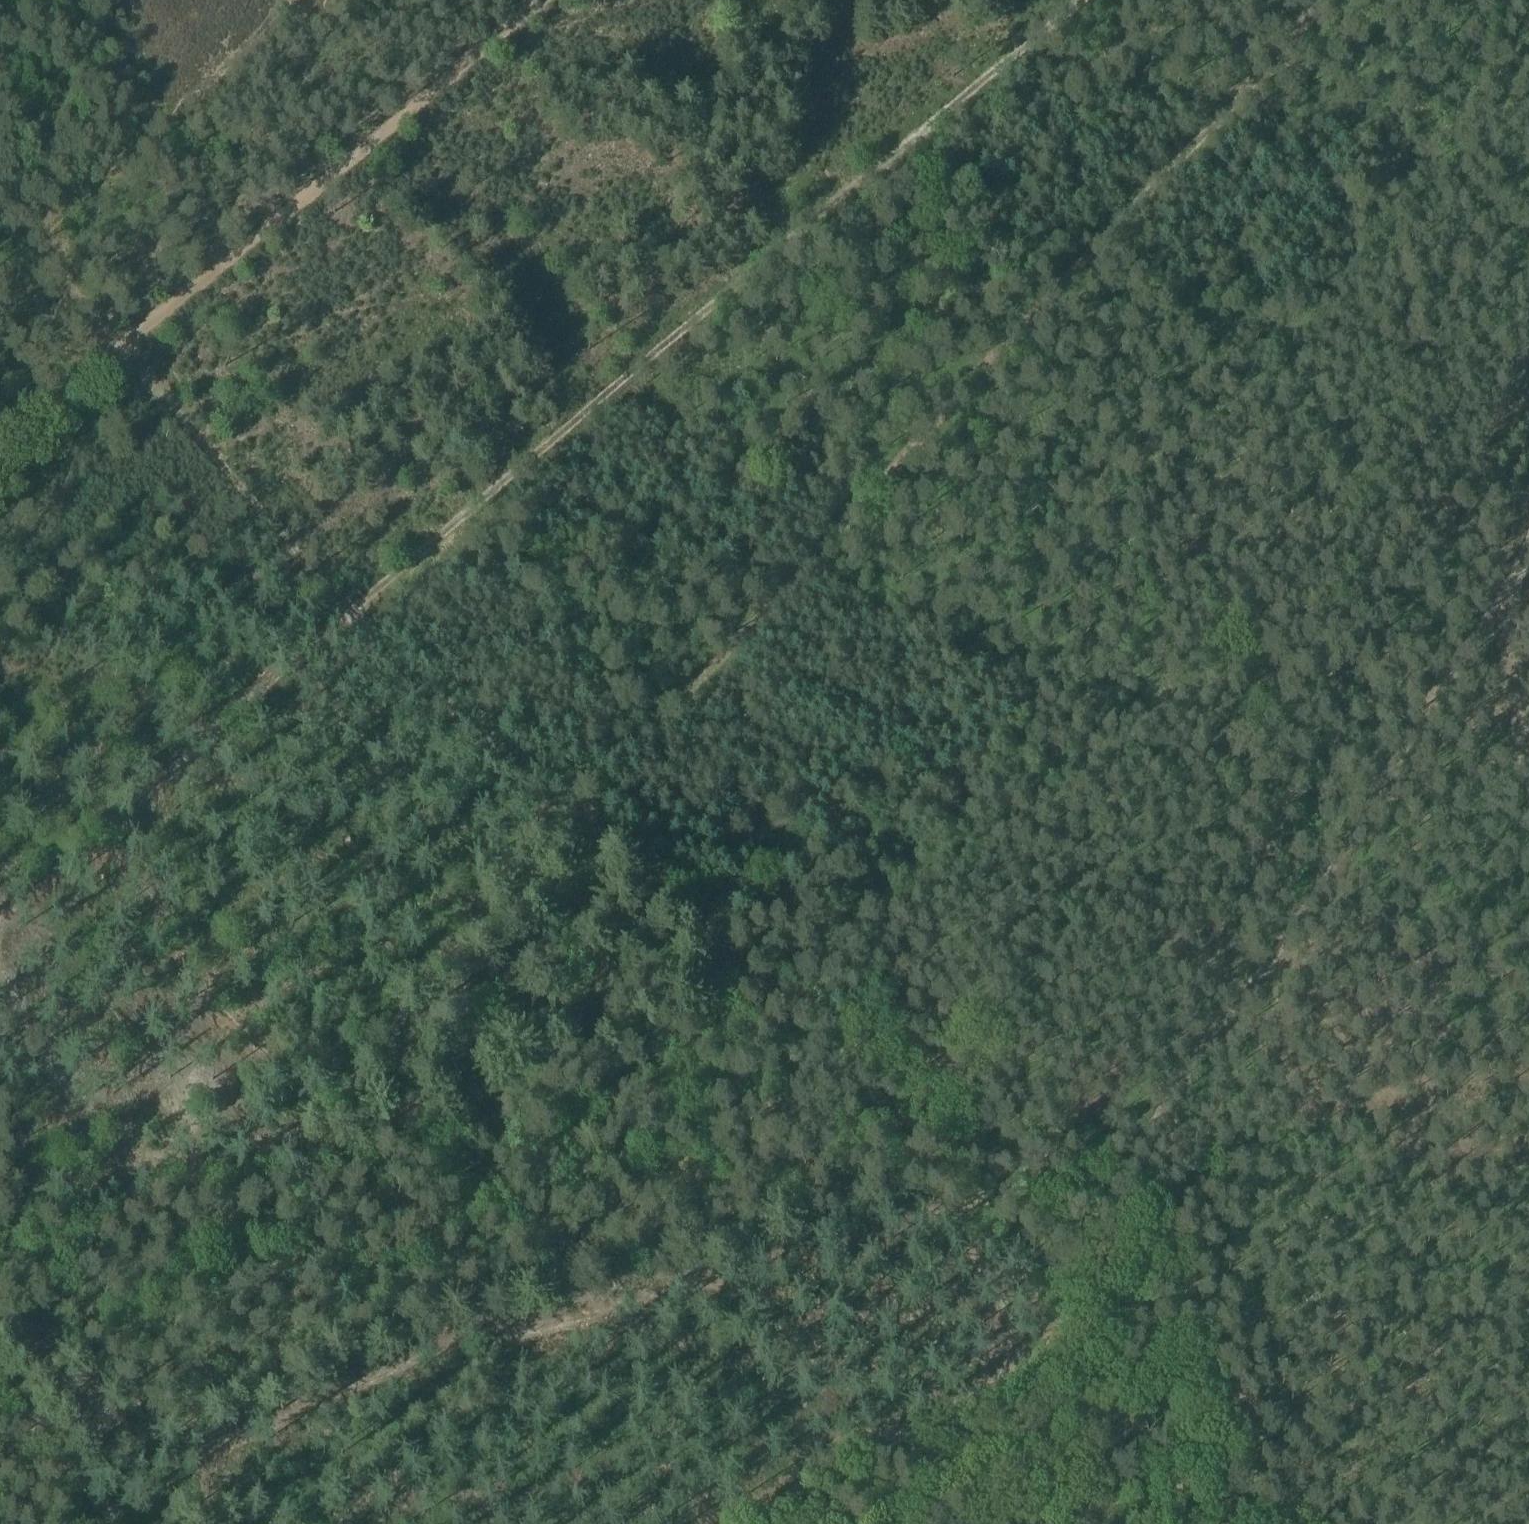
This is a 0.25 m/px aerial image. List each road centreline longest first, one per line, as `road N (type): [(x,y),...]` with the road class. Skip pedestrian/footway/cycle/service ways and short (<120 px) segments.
road 1 (track): [(1025,1330),(1070,1283),(1115,1162),(1507,612),(1528,538)]
road 2 (track): [(538,0),(119,357)]
road 3 (track): [(1025,1330),(1009,1349),(690,1523)]
road 4 (track): [(0,1387),(117,1523)]
road 5 (track): [(119,357),(0,456)]

